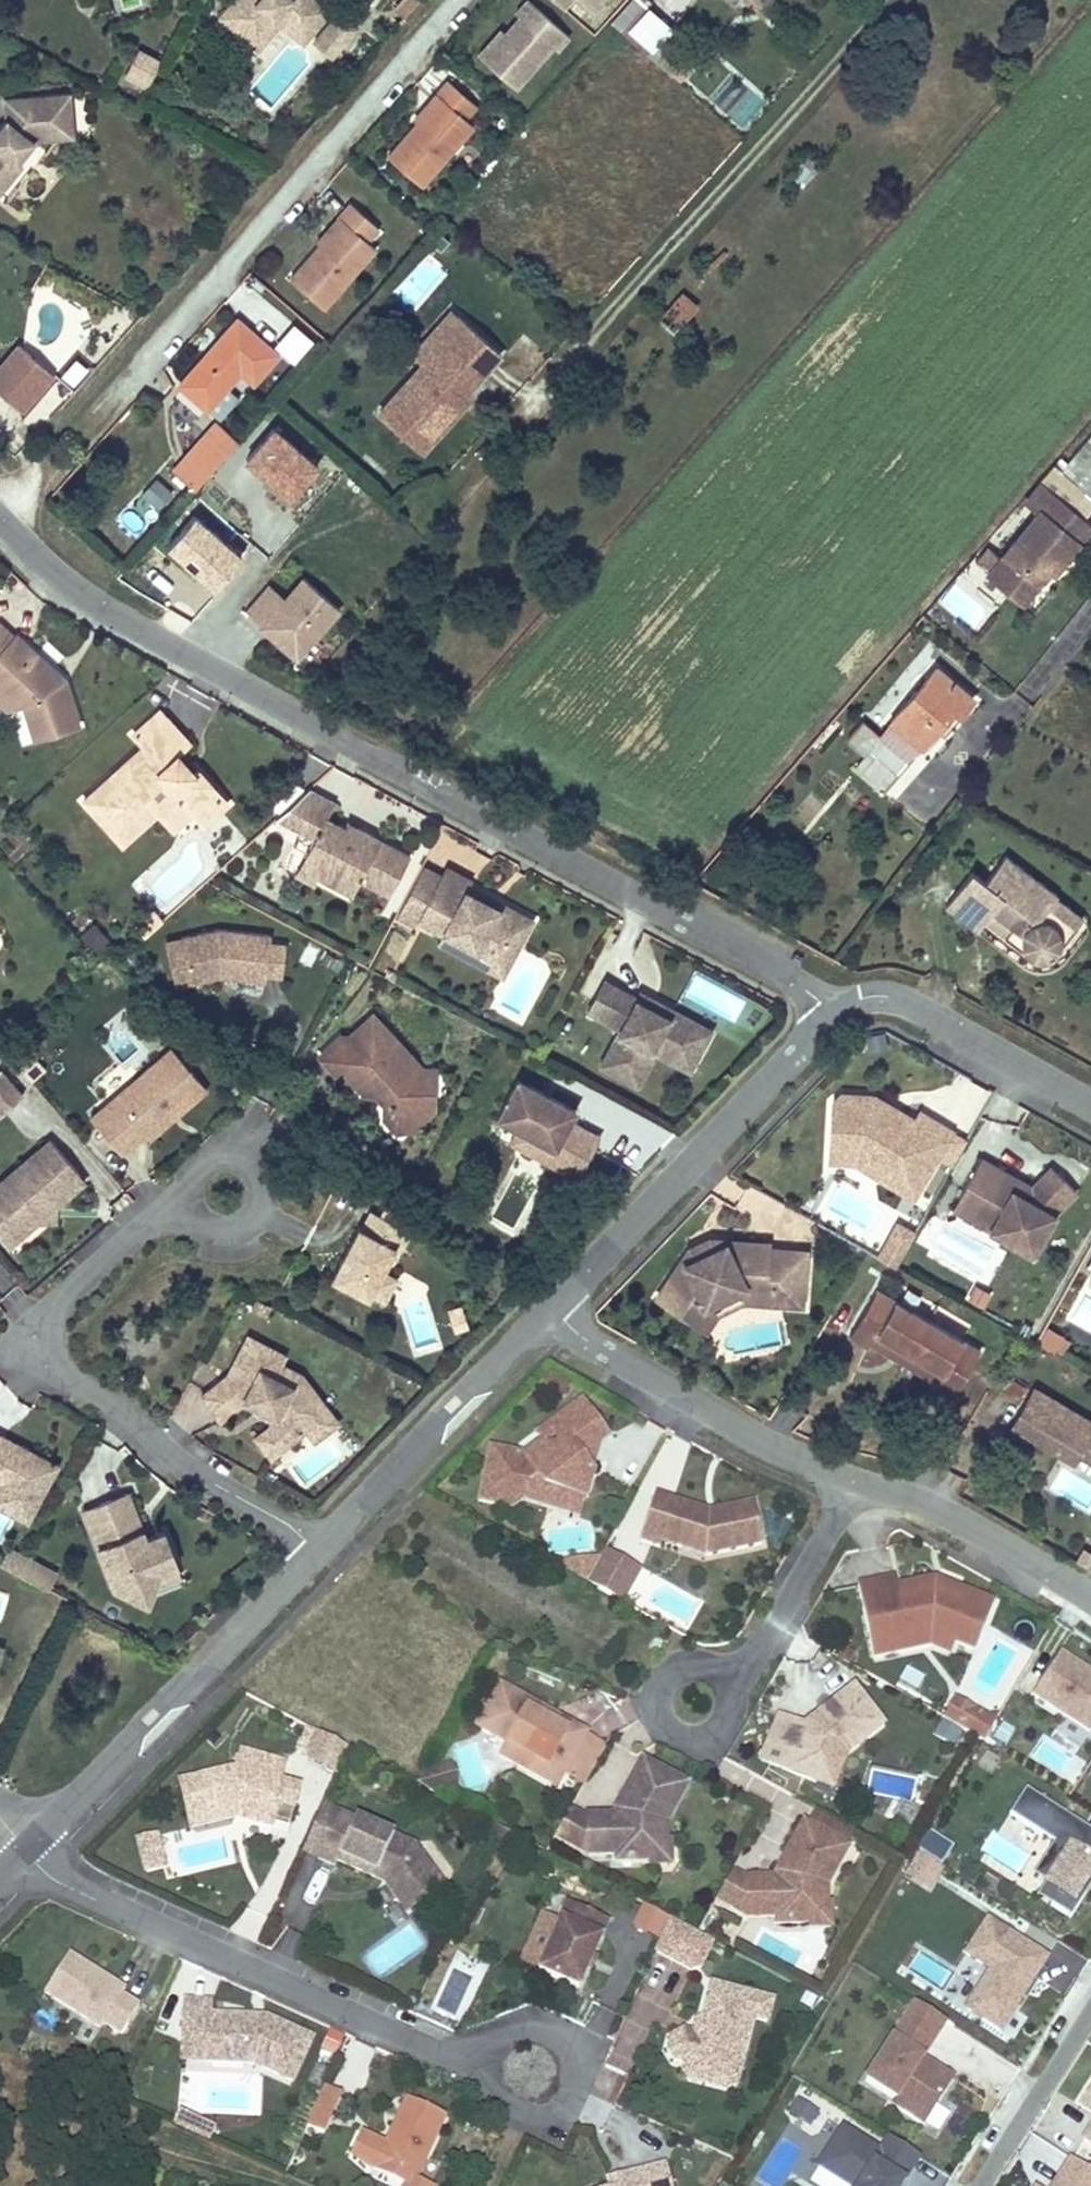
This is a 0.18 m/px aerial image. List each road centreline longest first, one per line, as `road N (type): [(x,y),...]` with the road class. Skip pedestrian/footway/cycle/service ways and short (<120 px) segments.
road 1 (residential): [(0,520),(77,595),(843,1012)]
road 2 (residential): [(322,1548),(170,1460),(43,1352),(38,1338),(59,1295),(167,1204),(226,1192)]
road 3 (residential): [(27,1848),(55,1881),(443,2057),(481,2062)]
road 4 (residential): [(27,1848),(322,1548)]
road 5 (residential): [(548,1308),(843,1012)]
road 6 (residential): [(548,1308),(590,1343),(675,1392),(855,1479)]
road 7 (residential): [(322,1548),(548,1308)]
road 8 (residential): [(843,1012),(862,998),(894,996),(1090,1105)]
road 9 (residential): [(855,1479),(759,1653),(739,1676),(693,1695)]
road 10 (residential): [(855,1479),(926,1501),(1090,1599)]
road 11 (residential): [(481,2062),(496,2094),(527,2108),(559,2095),(573,2063),(560,2031),(528,2018),(496,2031)]
road 12 (residential): [(1090,2010),(980,2185)]

